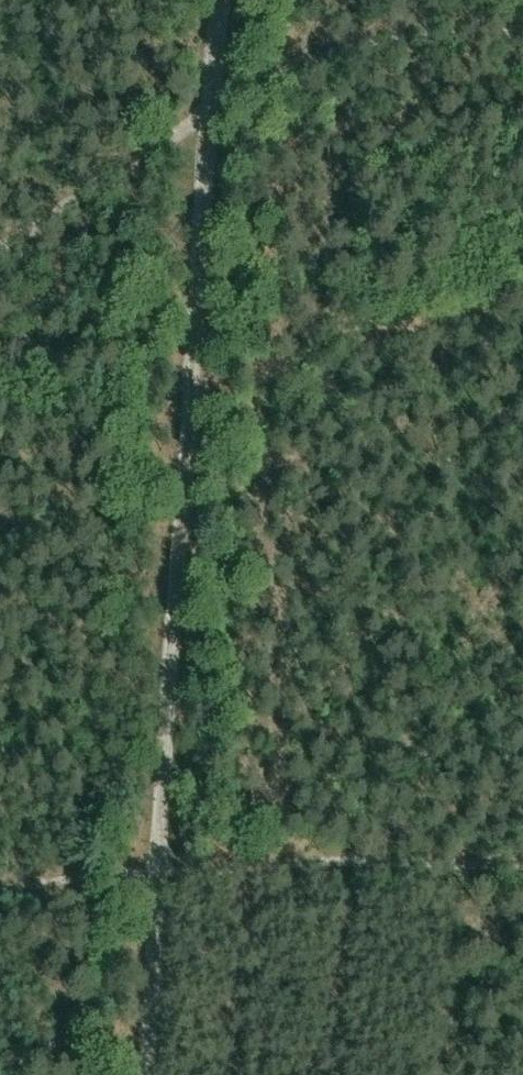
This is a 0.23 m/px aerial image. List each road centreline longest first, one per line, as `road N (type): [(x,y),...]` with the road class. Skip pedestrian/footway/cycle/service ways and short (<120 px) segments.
road 1 (track): [(144,870),(212,0)]
road 2 (track): [(522,33),(407,31),(308,63),(203,116),(0,246)]
road 3 (track): [(522,874),(144,870)]
road 4 (track): [(130,1074),(144,870)]
road 5 (track): [(0,886),(144,870)]

